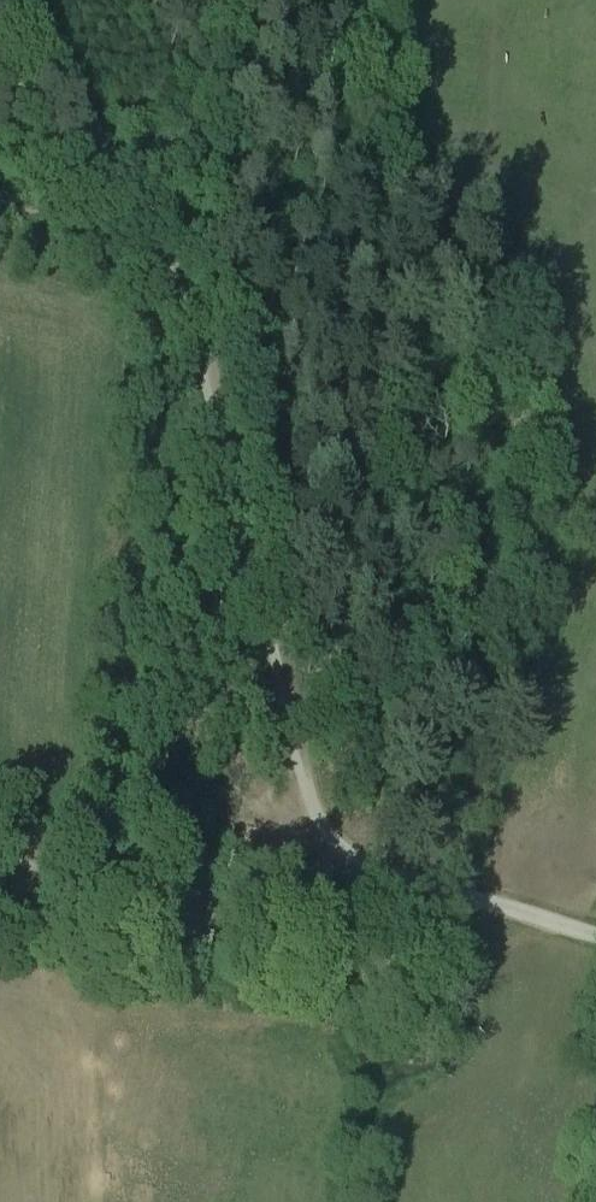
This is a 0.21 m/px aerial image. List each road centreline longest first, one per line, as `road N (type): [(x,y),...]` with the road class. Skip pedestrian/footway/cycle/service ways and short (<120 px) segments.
road 1 (track): [(166,238),(236,457),(313,797),(320,817),(356,858)]
road 2 (track): [(356,858),(321,869),(0,865)]
road 3 (track): [(52,77),(151,208)]
road 4 (track): [(45,845),(43,966)]

